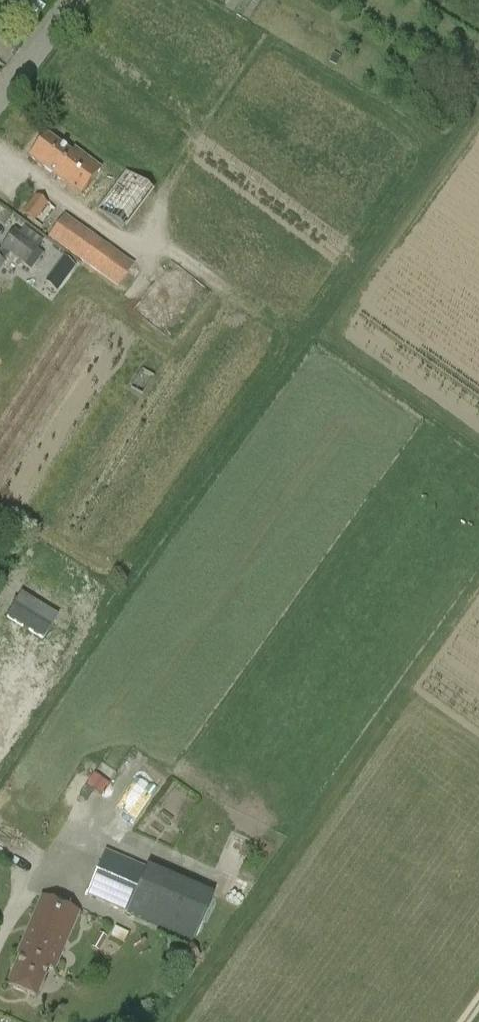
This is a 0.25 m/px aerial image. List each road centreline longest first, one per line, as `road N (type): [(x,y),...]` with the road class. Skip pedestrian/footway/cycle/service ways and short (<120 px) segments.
road 1 (residential): [(0,104),(74,0)]

